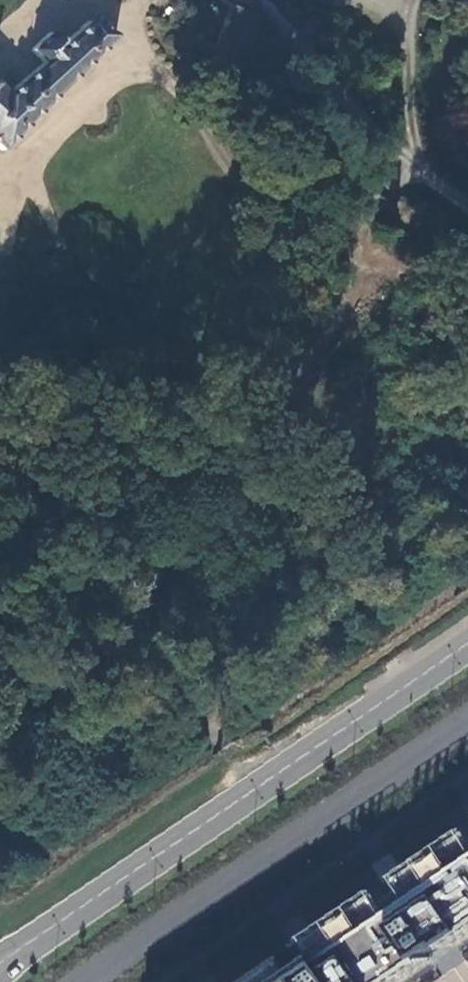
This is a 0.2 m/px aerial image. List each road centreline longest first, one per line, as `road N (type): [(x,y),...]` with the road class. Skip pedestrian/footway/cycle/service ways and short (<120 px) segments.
road 1 (secondary): [(467,643),(0,963)]

